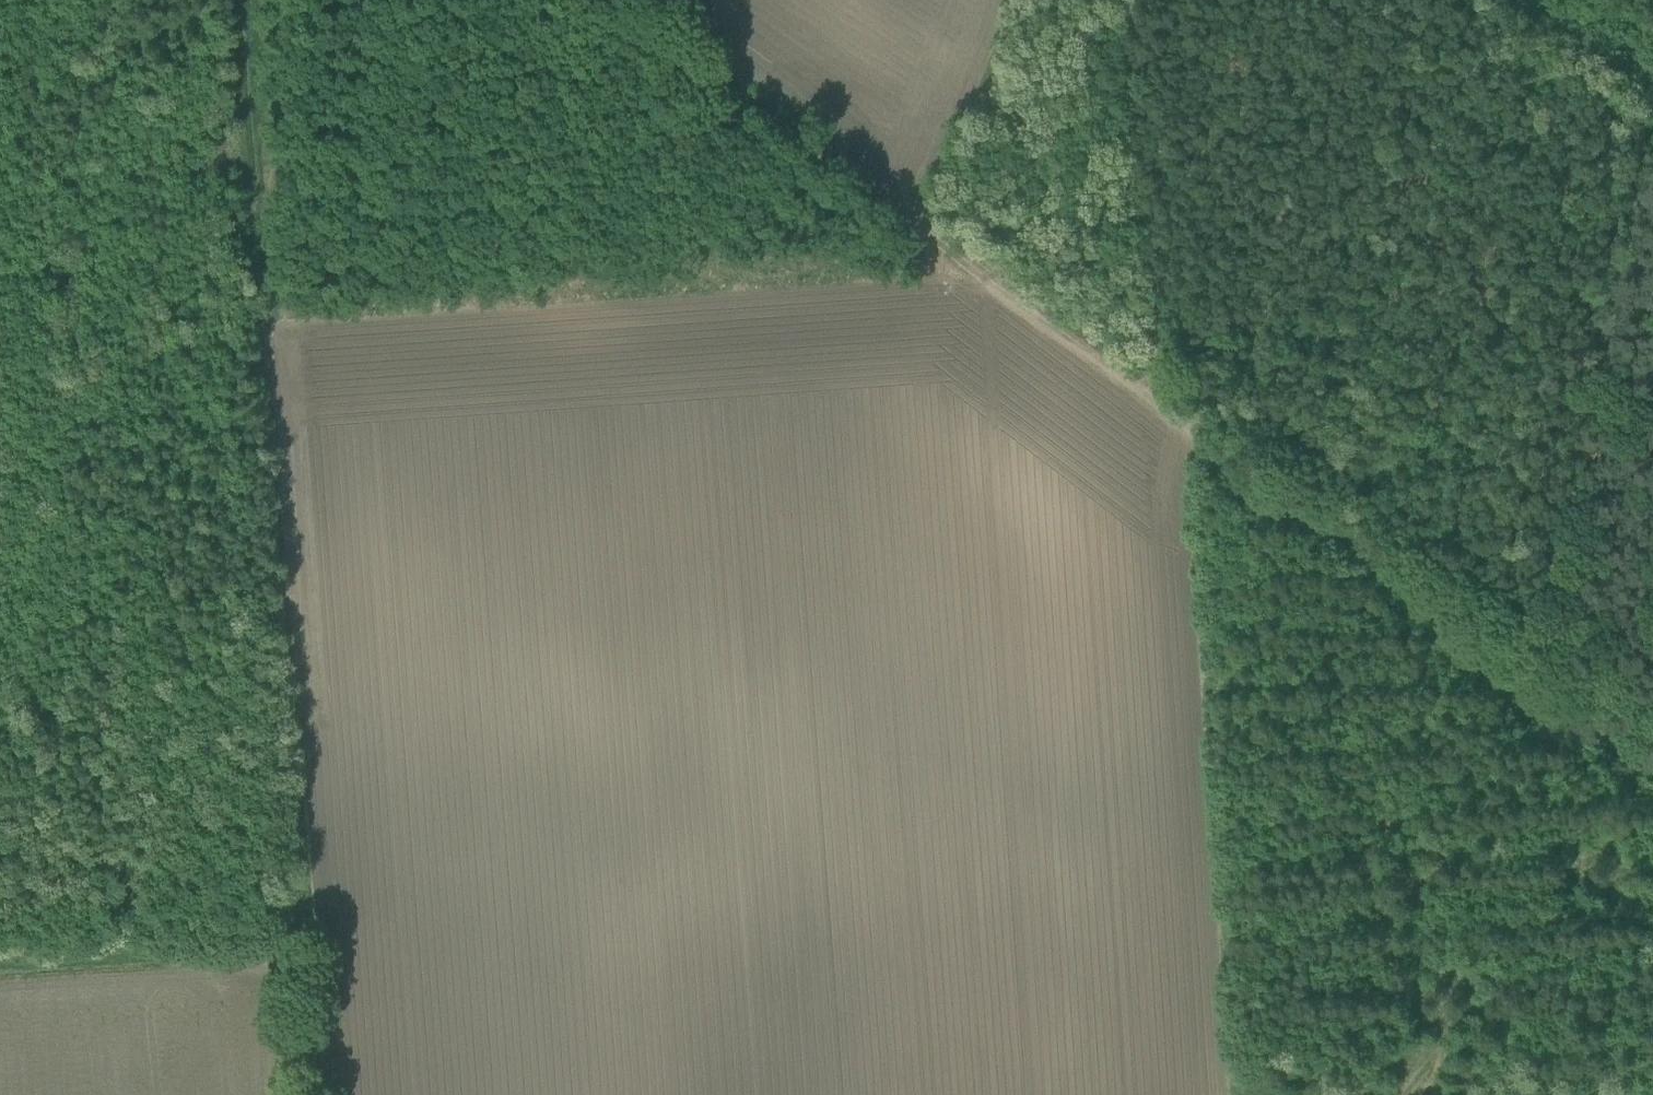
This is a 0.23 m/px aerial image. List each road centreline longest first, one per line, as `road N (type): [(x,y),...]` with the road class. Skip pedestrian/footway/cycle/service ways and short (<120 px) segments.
road 1 (track): [(609,0),(1162,407)]
road 2 (track): [(1652,760),(1162,407)]
road 3 (track): [(1162,407),(1132,0)]

